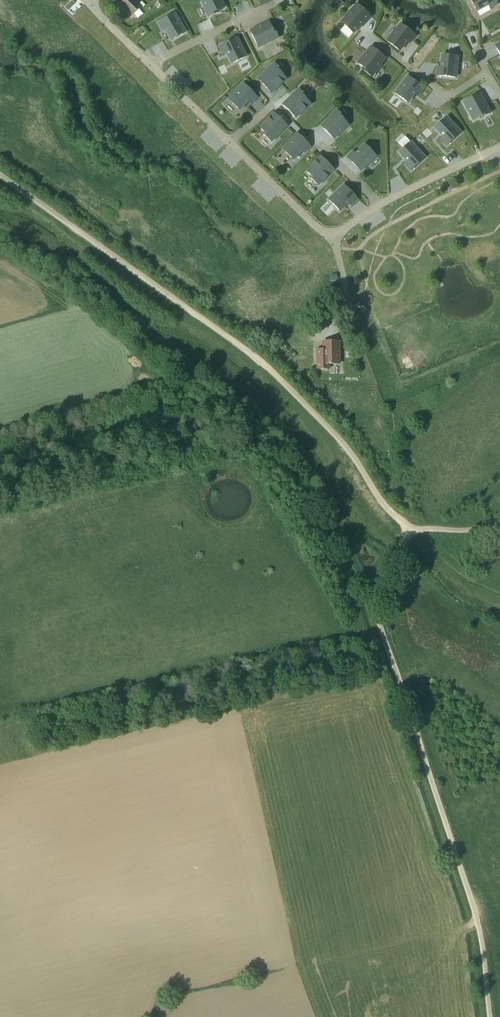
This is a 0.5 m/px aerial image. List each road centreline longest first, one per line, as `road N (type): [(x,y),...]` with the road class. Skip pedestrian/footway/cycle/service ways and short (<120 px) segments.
road 1 (unclassified): [(417,532),(389,511),(337,437),(261,360),(0,174)]
road 2 (unclassified): [(499,148),(379,207),(333,241),(96,13),(93,0)]
road 3 (unclassified): [(489,1016),(479,929),(377,615),(384,576),(417,532)]

